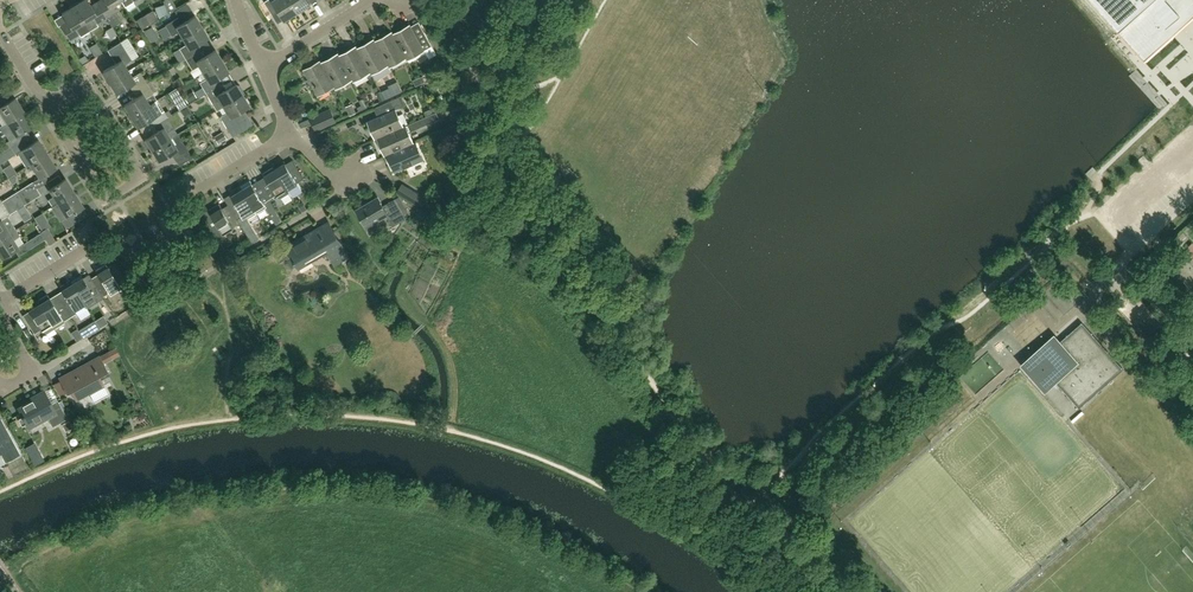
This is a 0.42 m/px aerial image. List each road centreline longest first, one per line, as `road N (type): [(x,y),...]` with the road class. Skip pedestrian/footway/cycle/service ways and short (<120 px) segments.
road 1 (residential): [(46,107),(88,89),(137,167),(138,178),(114,194),(93,185)]
road 2 (residential): [(261,69),(379,0)]

